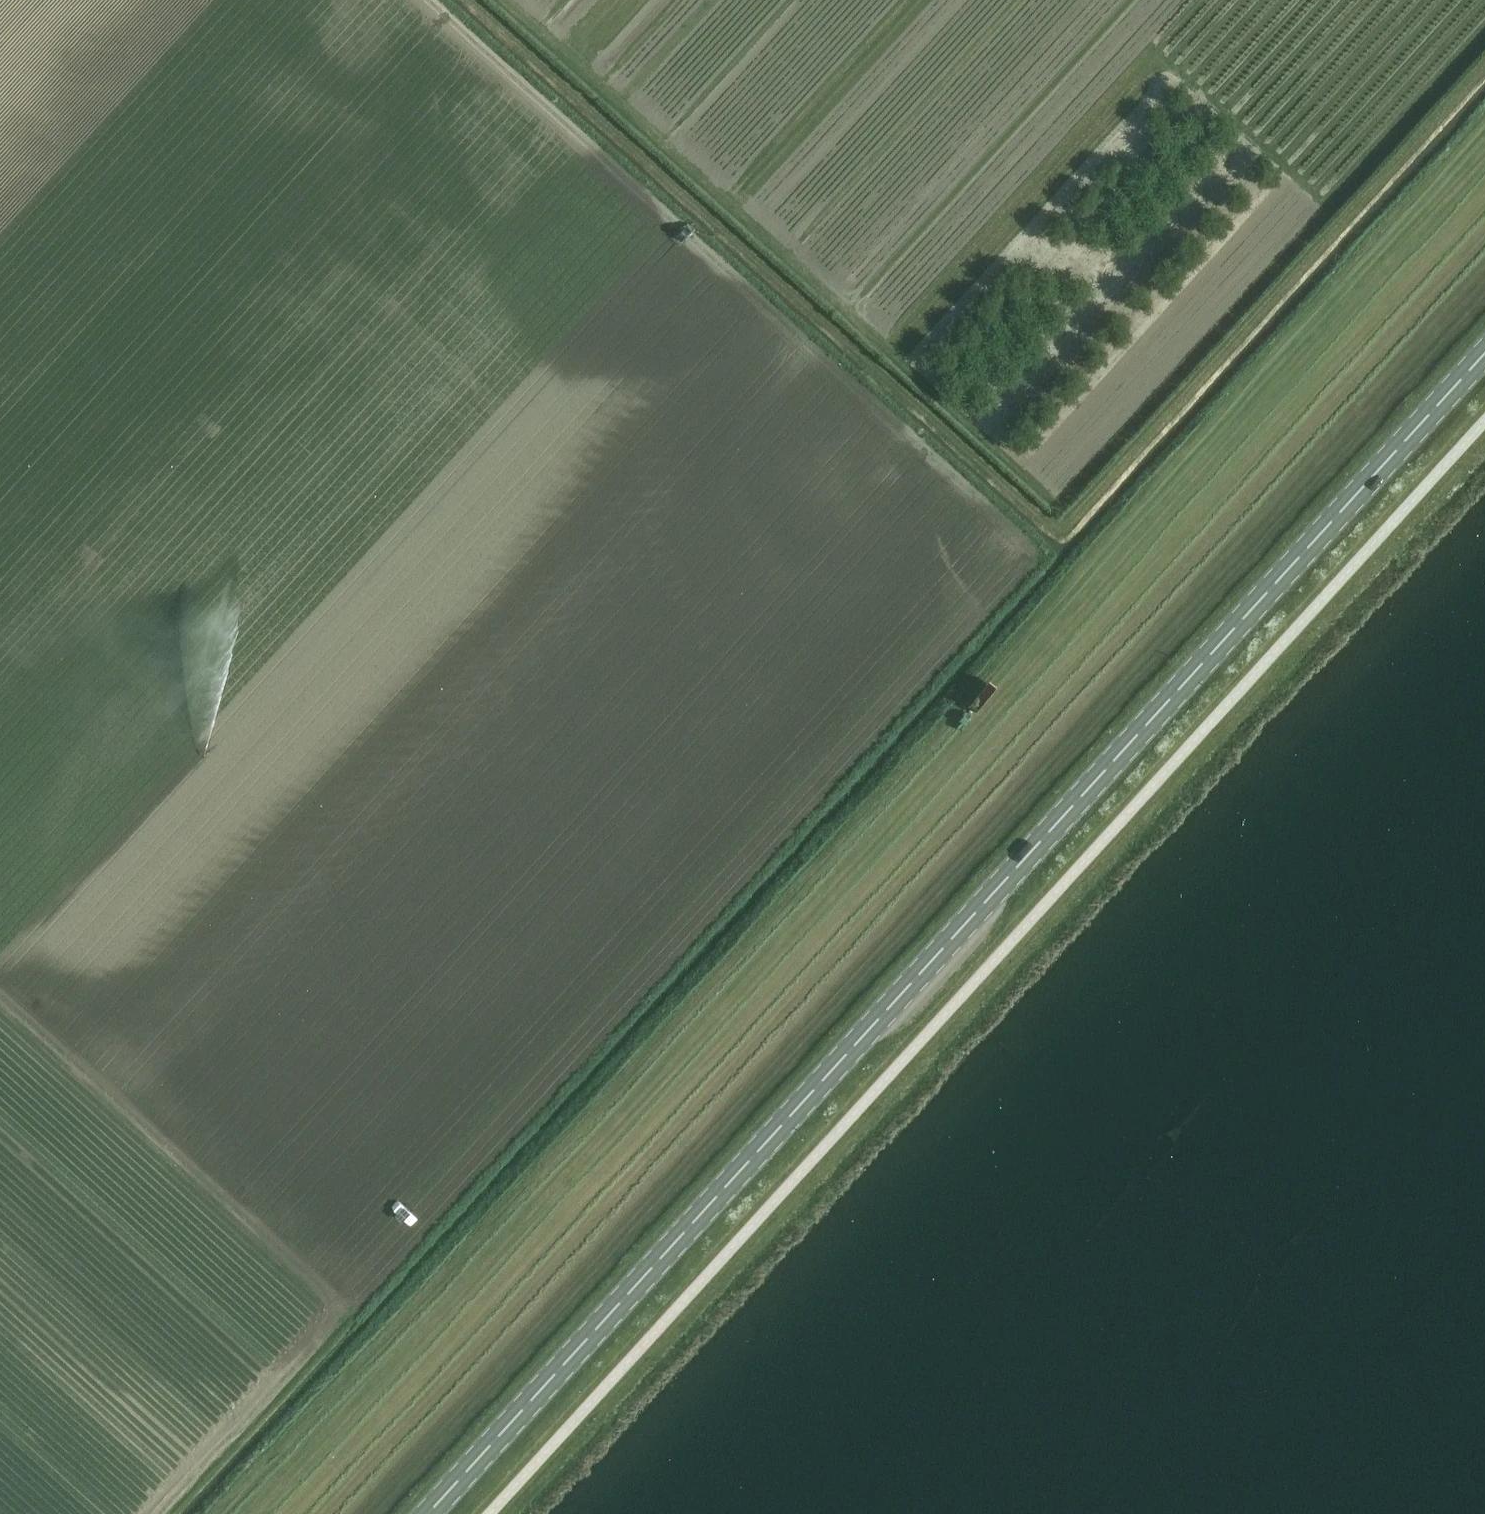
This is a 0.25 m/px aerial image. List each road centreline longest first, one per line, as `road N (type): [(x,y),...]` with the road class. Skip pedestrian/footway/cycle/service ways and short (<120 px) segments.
road 1 (secondary): [(427,1513),(1484,353)]

